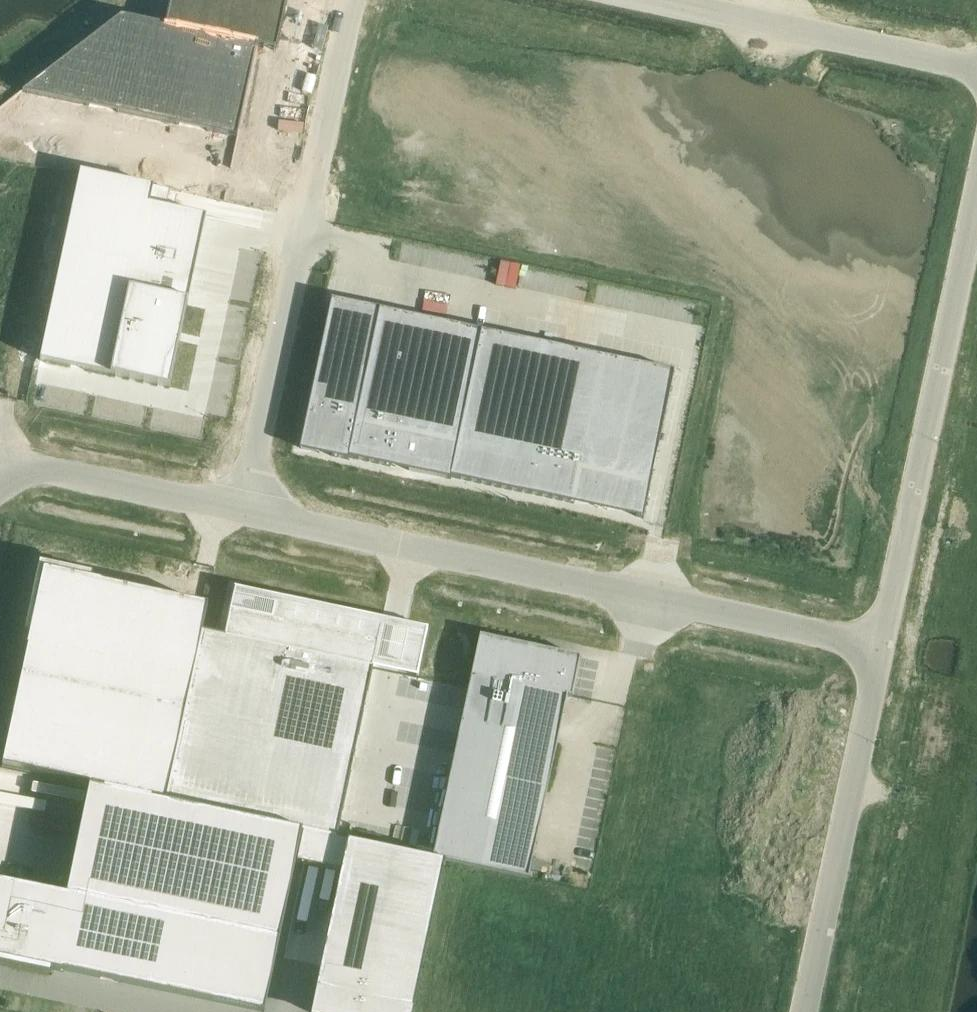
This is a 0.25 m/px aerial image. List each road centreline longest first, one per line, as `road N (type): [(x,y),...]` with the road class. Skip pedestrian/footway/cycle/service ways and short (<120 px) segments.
road 1 (unclassified): [(245,512),(877,645)]
road 2 (unclassified): [(350,0),(245,512)]
road 3 (unclassified): [(877,645),(976,185)]
road 4 (unclassified): [(799,1011),(877,645)]
road 5 (unclassified): [(976,67),(664,0)]
road 6 (unclassified): [(0,458),(245,512)]

